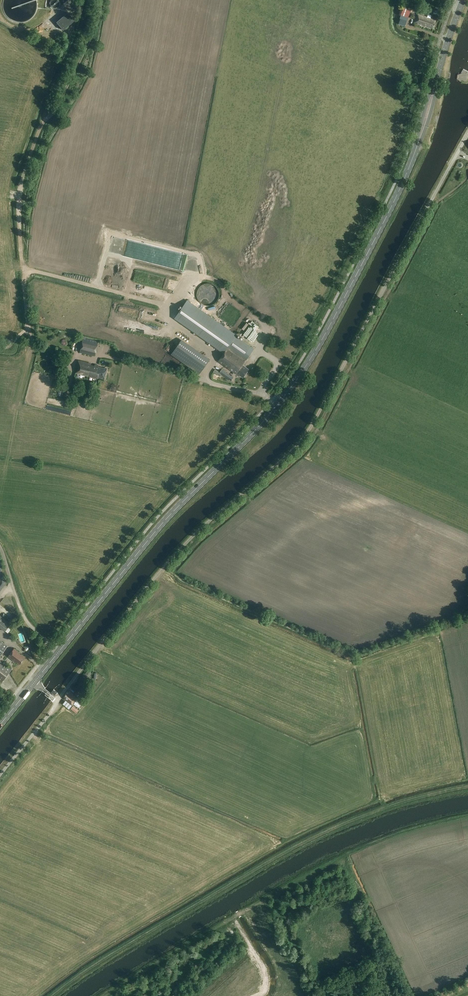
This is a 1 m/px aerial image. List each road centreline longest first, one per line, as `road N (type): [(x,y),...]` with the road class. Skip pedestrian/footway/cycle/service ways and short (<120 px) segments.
road 1 (unclassified): [(467,134),(306,435),(168,562),(58,701)]
road 2 (primary): [(58,653),(303,368),(418,143)]
road 3 (track): [(105,0),(23,175),(30,326)]
road 4 (track): [(171,309),(27,274)]
road 5 (unclassified): [(58,653),(24,617),(0,548)]

